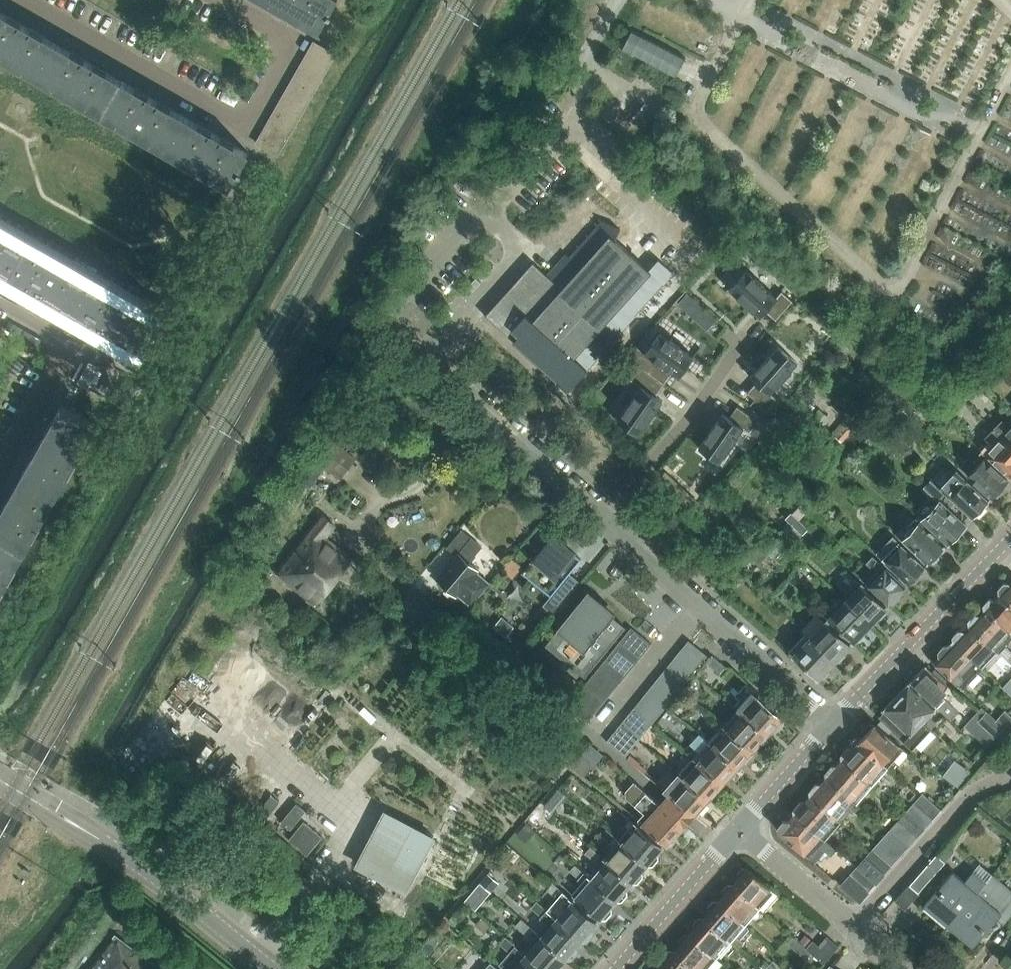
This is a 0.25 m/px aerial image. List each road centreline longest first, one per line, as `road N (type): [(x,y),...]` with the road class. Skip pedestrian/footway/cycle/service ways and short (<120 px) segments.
road 1 (residential): [(834,725),(455,386)]
road 2 (residential): [(216,0),(290,43),(291,59),(248,131),(23,0)]
road 3 (tertiary): [(834,725),(1010,543)]
road 4 (residential): [(857,931),(972,796),(1010,776)]
road 5 (tertiary): [(617,968),(737,828)]
road 6 (tertiary): [(276,968),(130,859)]
road 7 (residential): [(857,931),(737,828)]
road 8 (tertiary): [(130,859),(0,772)]
road 9 (tertiary): [(0,789),(130,859)]
road 10 (tertiary): [(737,828),(834,725)]

